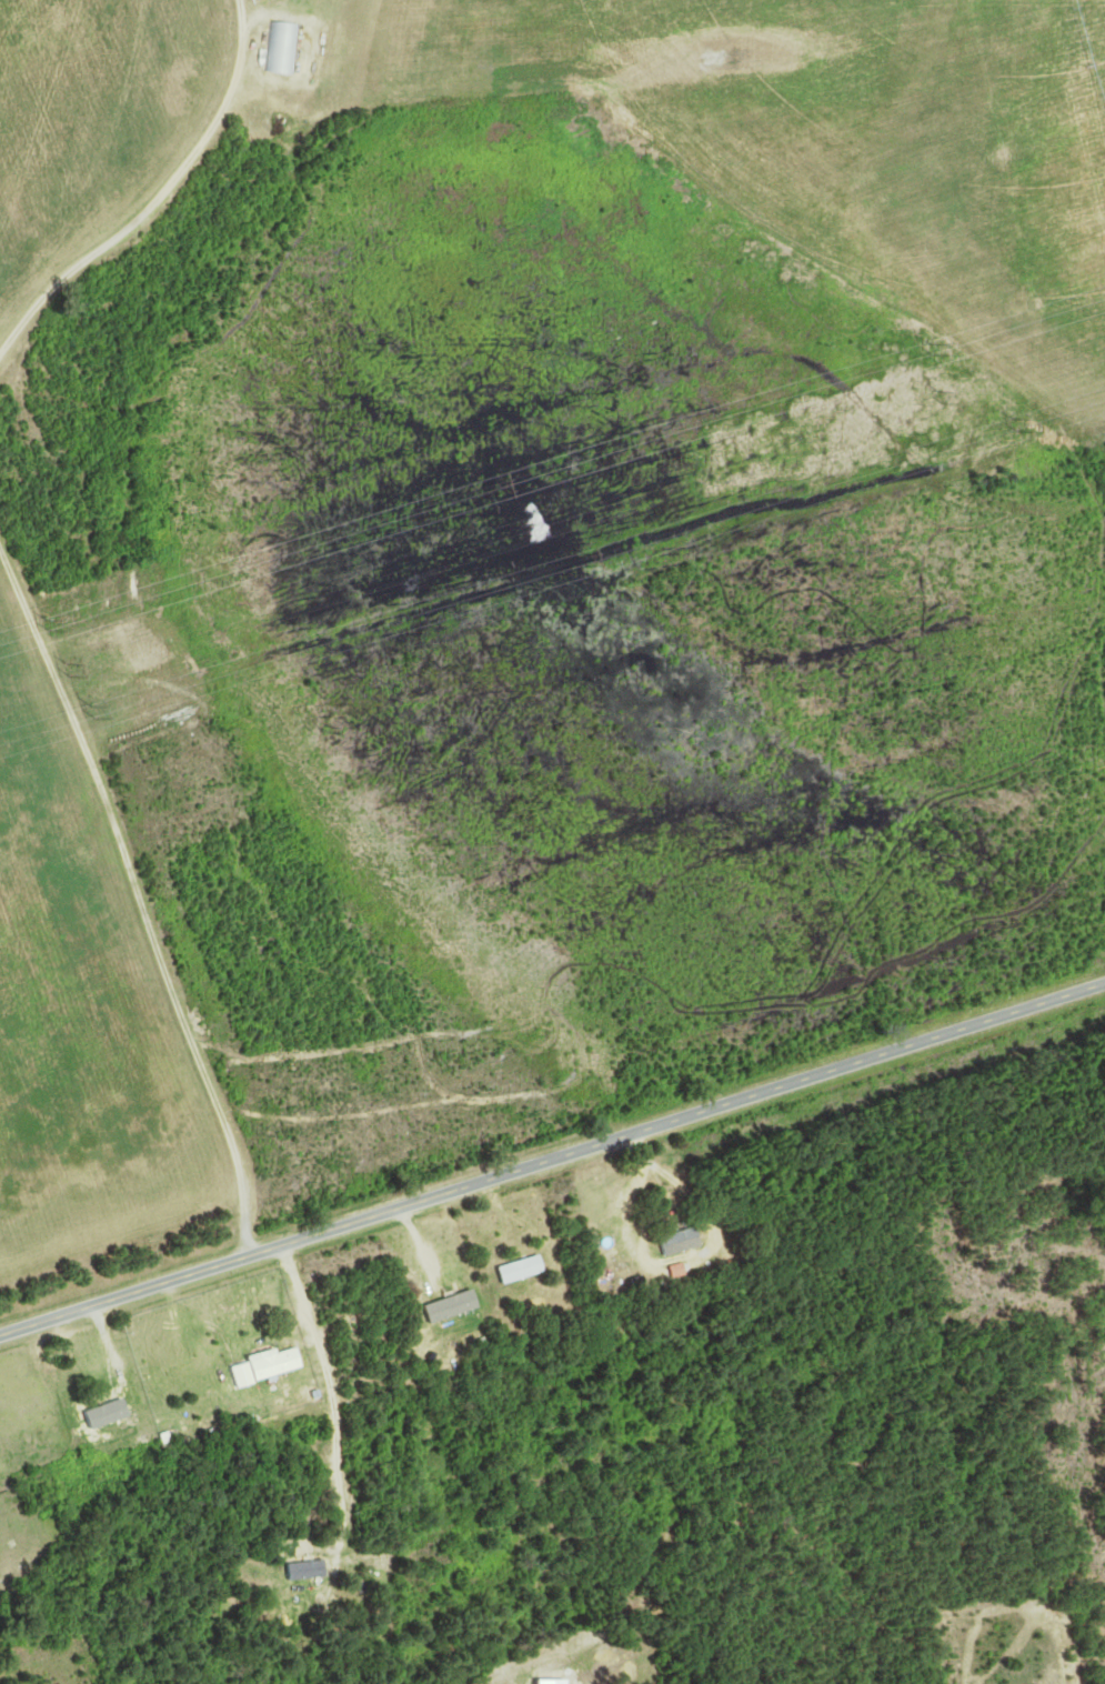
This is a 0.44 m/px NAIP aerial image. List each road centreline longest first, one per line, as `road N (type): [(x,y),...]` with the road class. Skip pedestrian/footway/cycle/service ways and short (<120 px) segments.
road 1 (residential): [(0,1335),(1104,983)]
road 2 (residential): [(241,0),(240,69),(200,144),(152,204),(63,280),(0,354)]

